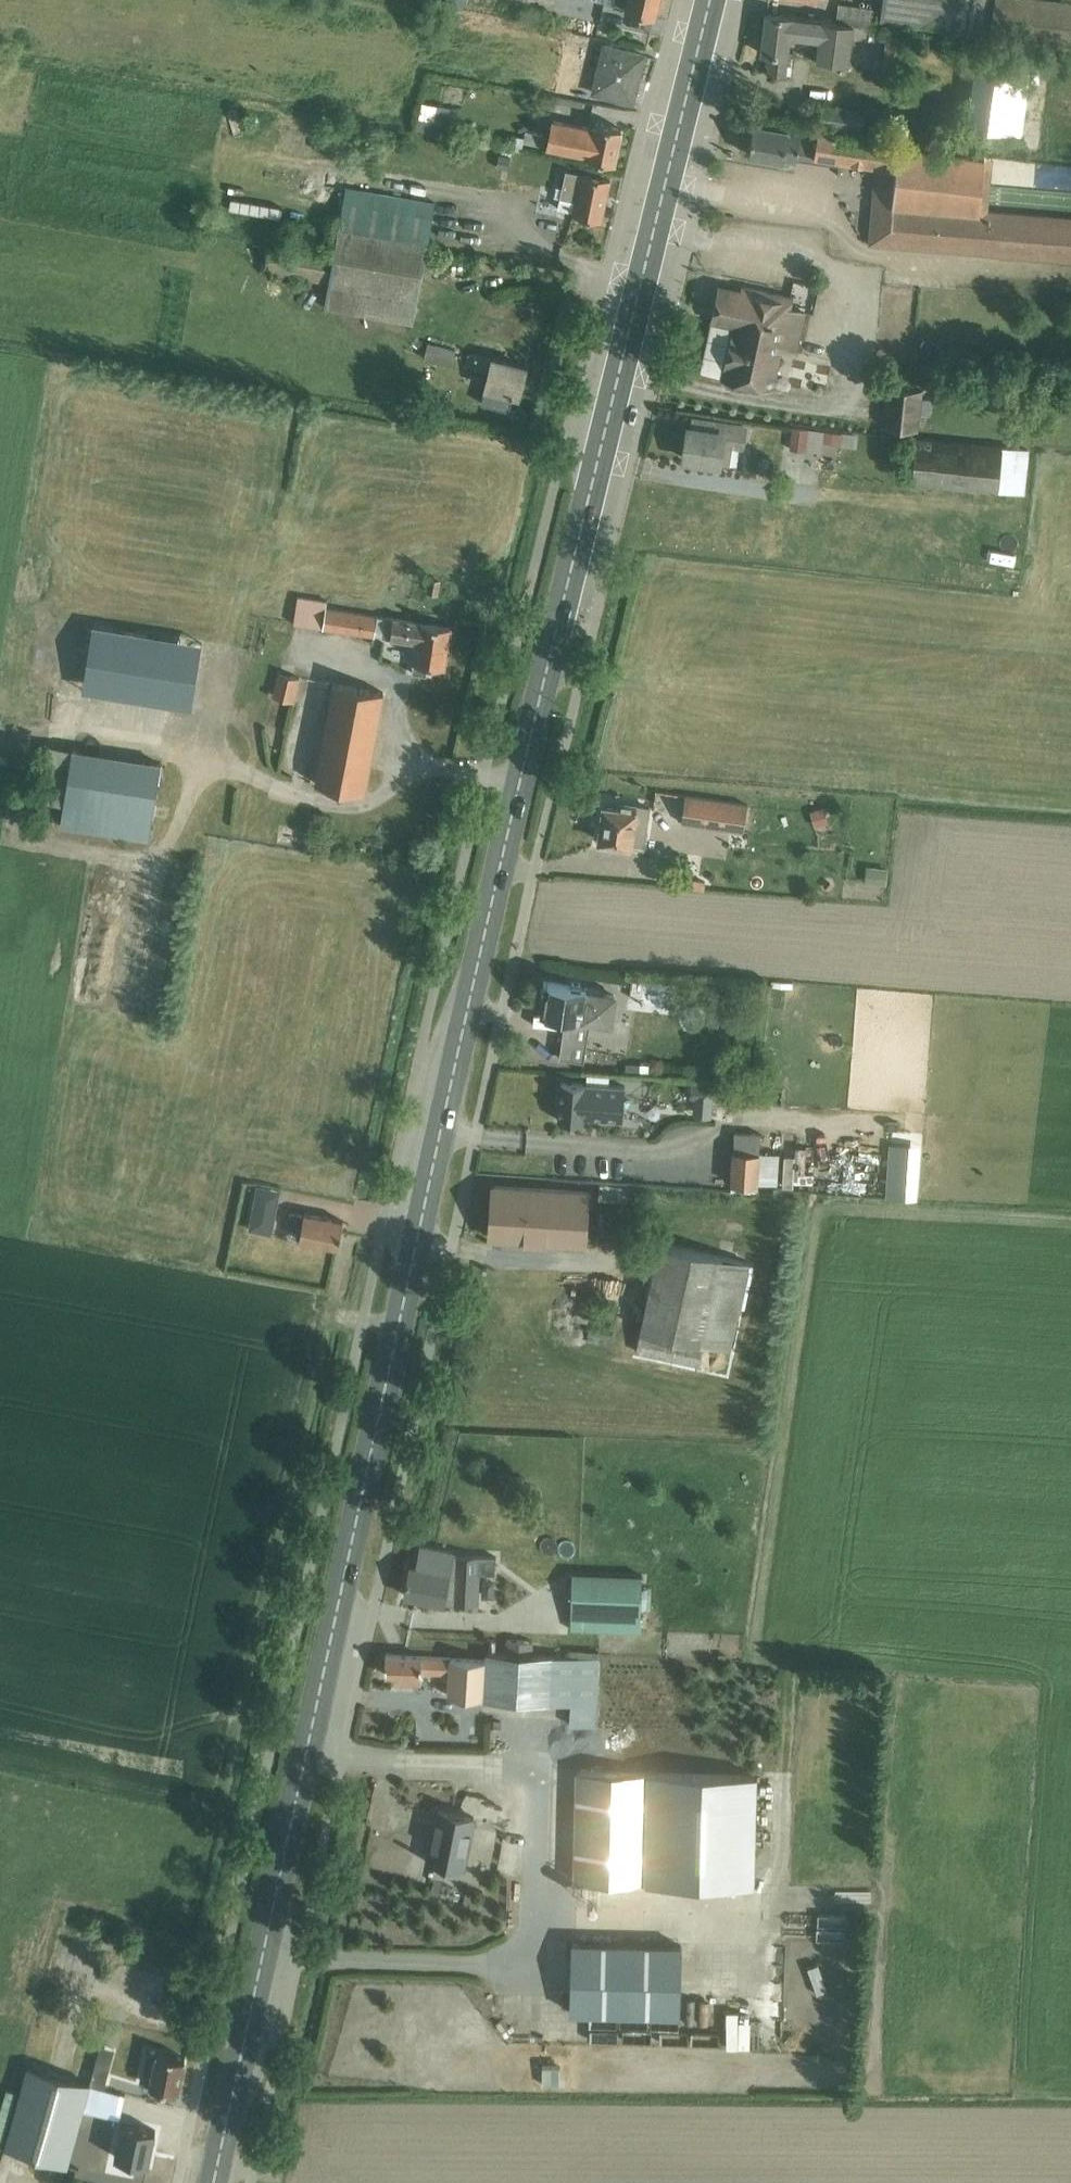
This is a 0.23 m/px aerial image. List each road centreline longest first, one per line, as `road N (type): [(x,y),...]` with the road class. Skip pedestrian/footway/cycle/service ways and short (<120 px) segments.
road 1 (primary): [(212,2182),(476,974),(710,0)]

